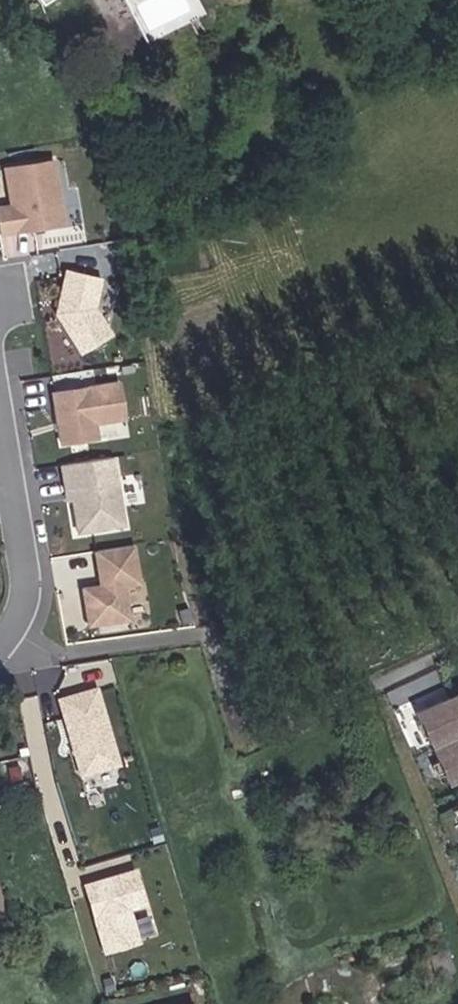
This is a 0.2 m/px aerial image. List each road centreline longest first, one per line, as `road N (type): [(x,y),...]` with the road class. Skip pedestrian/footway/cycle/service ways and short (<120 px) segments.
road 1 (residential): [(0,641),(18,613),(27,569),(0,416)]

